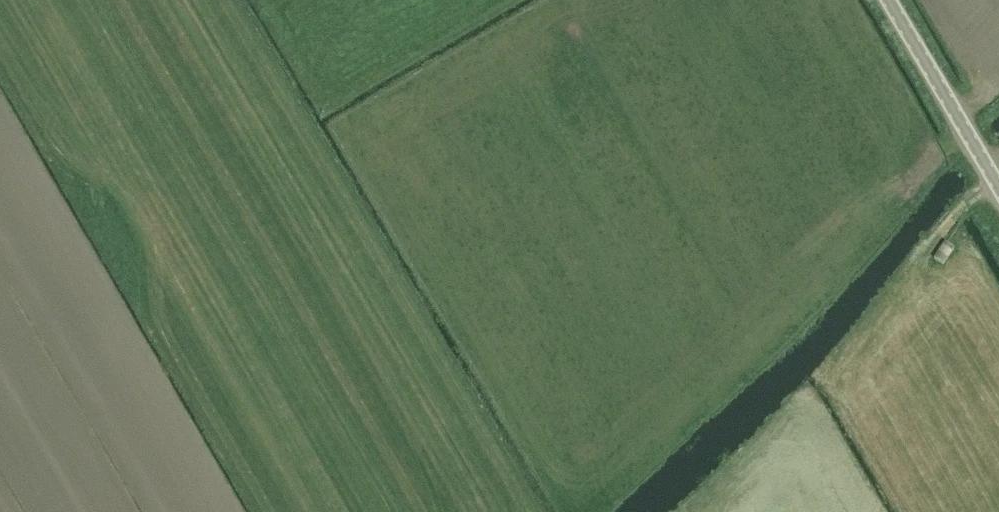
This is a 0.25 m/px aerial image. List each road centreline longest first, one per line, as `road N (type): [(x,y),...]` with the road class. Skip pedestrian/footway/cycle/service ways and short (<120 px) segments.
road 1 (unclassified): [(998,190),(887,0)]

